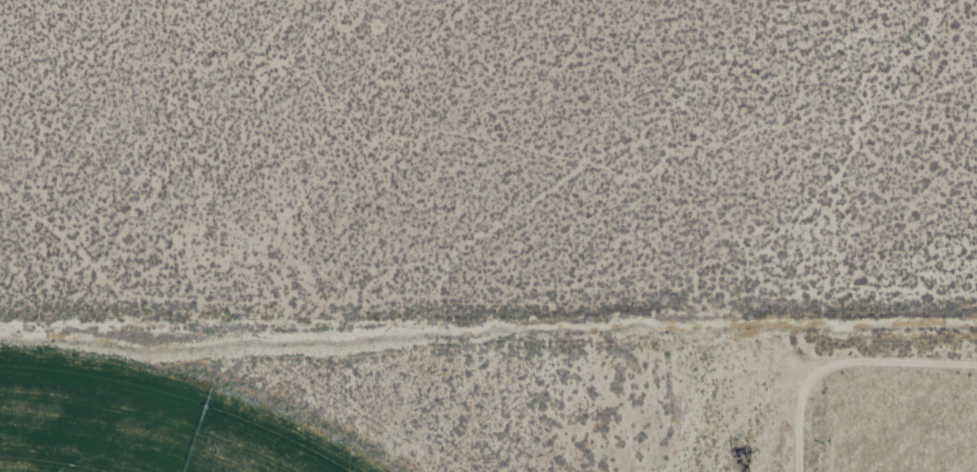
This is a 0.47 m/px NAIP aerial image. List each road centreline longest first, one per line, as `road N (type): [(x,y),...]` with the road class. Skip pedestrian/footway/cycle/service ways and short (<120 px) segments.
road 1 (track): [(976,371),(853,368),(817,377),(807,396),(805,471)]

